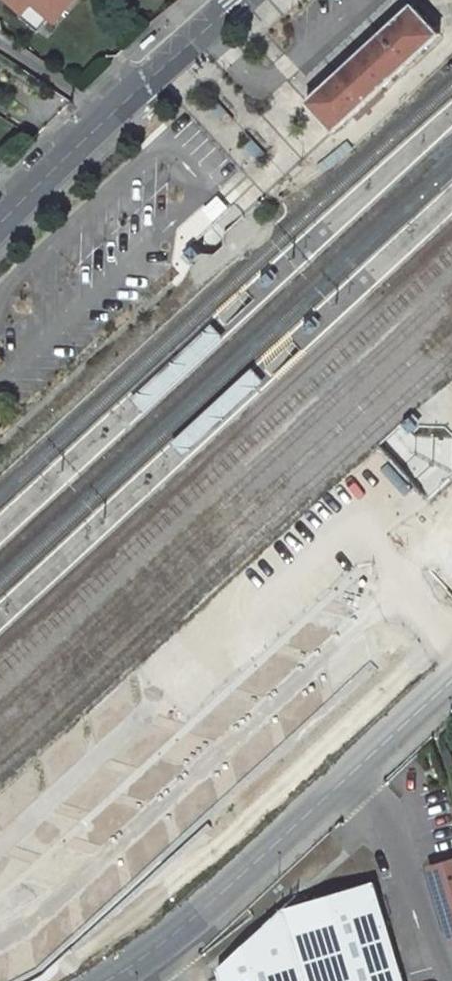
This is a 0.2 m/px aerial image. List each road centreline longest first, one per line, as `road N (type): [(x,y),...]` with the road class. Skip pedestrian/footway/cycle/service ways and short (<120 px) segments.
road 1 (tertiary): [(107,980),(170,934),(451,674)]
road 2 (tertiary): [(240,0),(0,222)]

